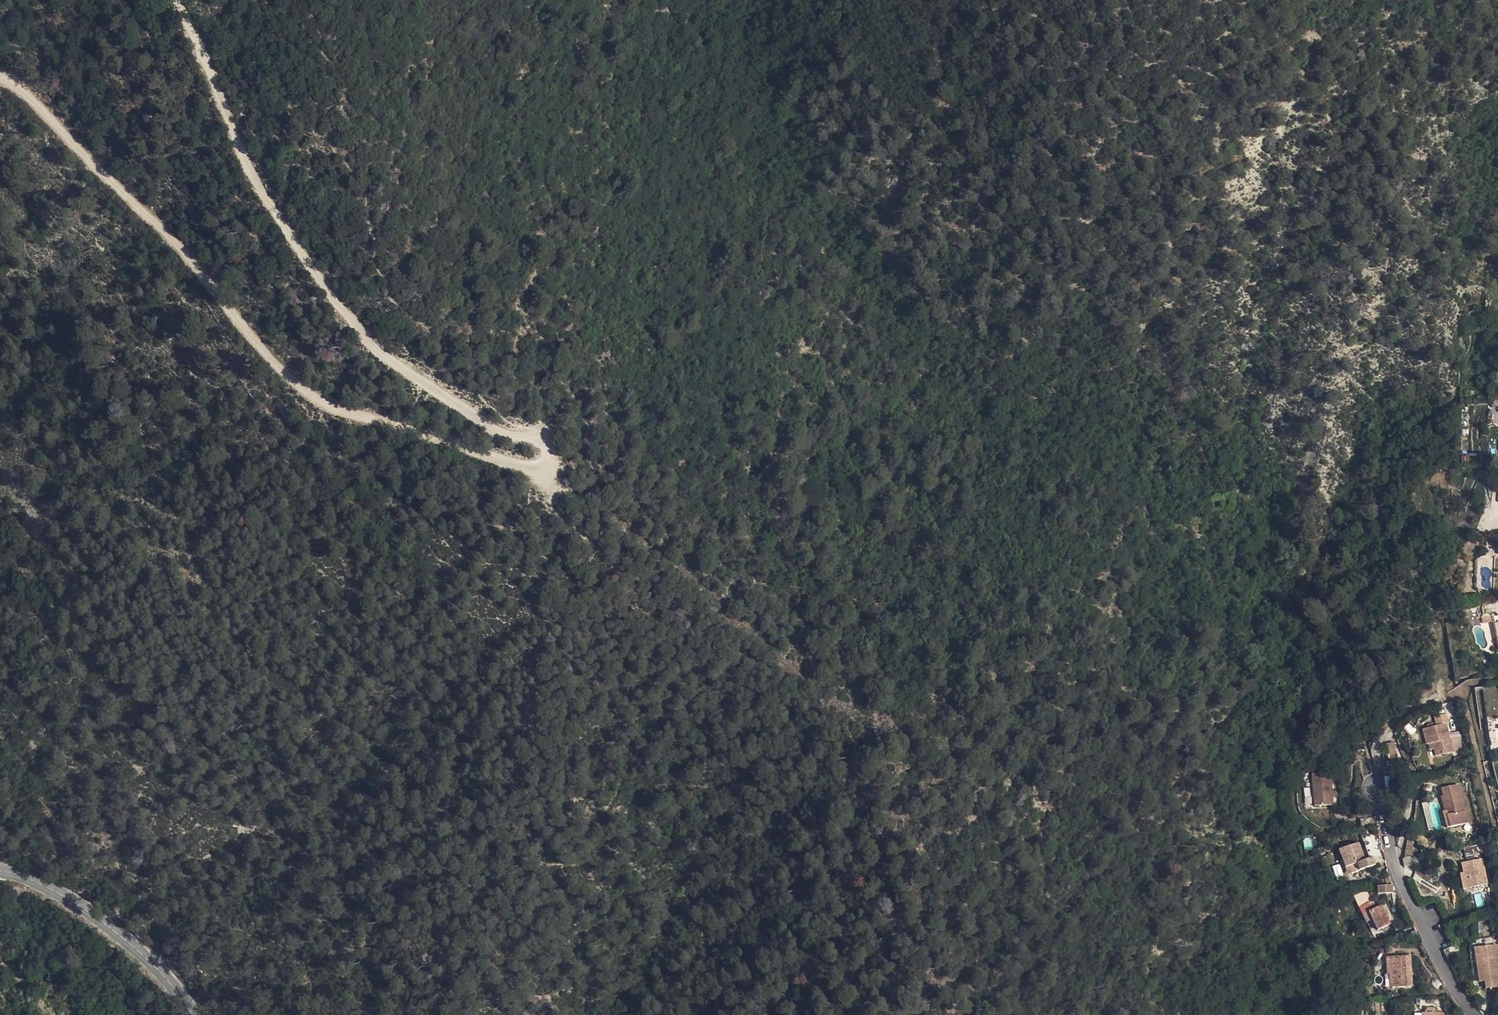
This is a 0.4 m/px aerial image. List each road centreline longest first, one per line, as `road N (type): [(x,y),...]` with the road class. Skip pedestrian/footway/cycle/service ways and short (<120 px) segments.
road 1 (track): [(180,0),(289,223),(375,341),(440,396),(506,428),(539,433),(548,446),(540,457),(492,459),(322,408),(47,109),(0,78)]
road 2 (residential): [(1471,1014),(1398,886),(1379,794)]
road 3 (tertiary): [(188,1014),(153,965),(96,917),(0,871)]

